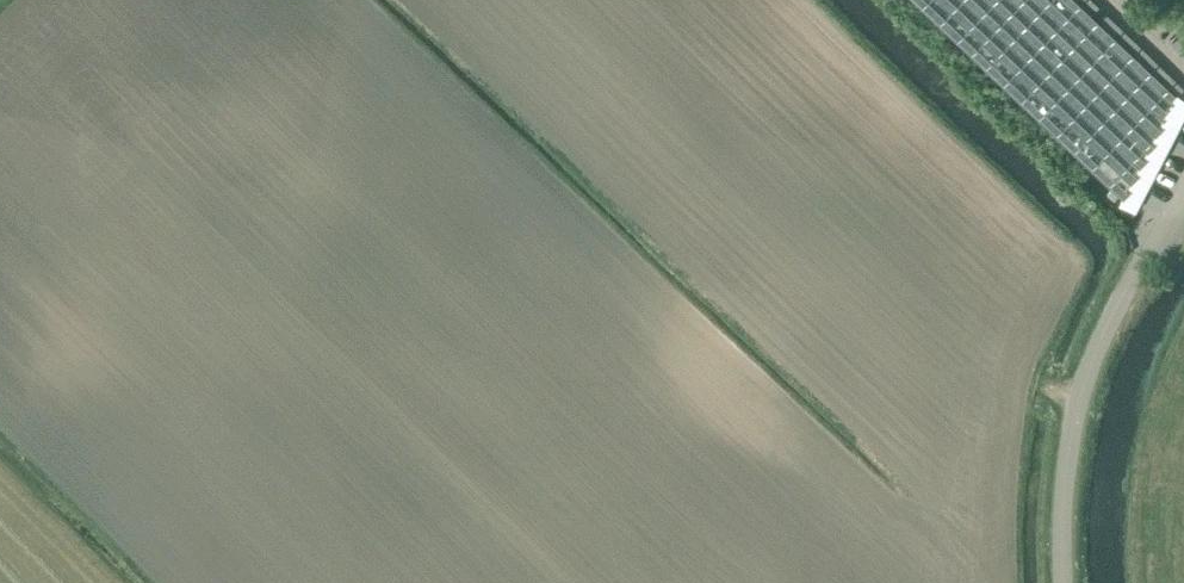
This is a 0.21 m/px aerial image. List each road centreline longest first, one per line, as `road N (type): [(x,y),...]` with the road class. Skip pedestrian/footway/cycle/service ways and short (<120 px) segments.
road 1 (unclassified): [(1055,582),(1066,438),(1107,326),(1183,175)]

